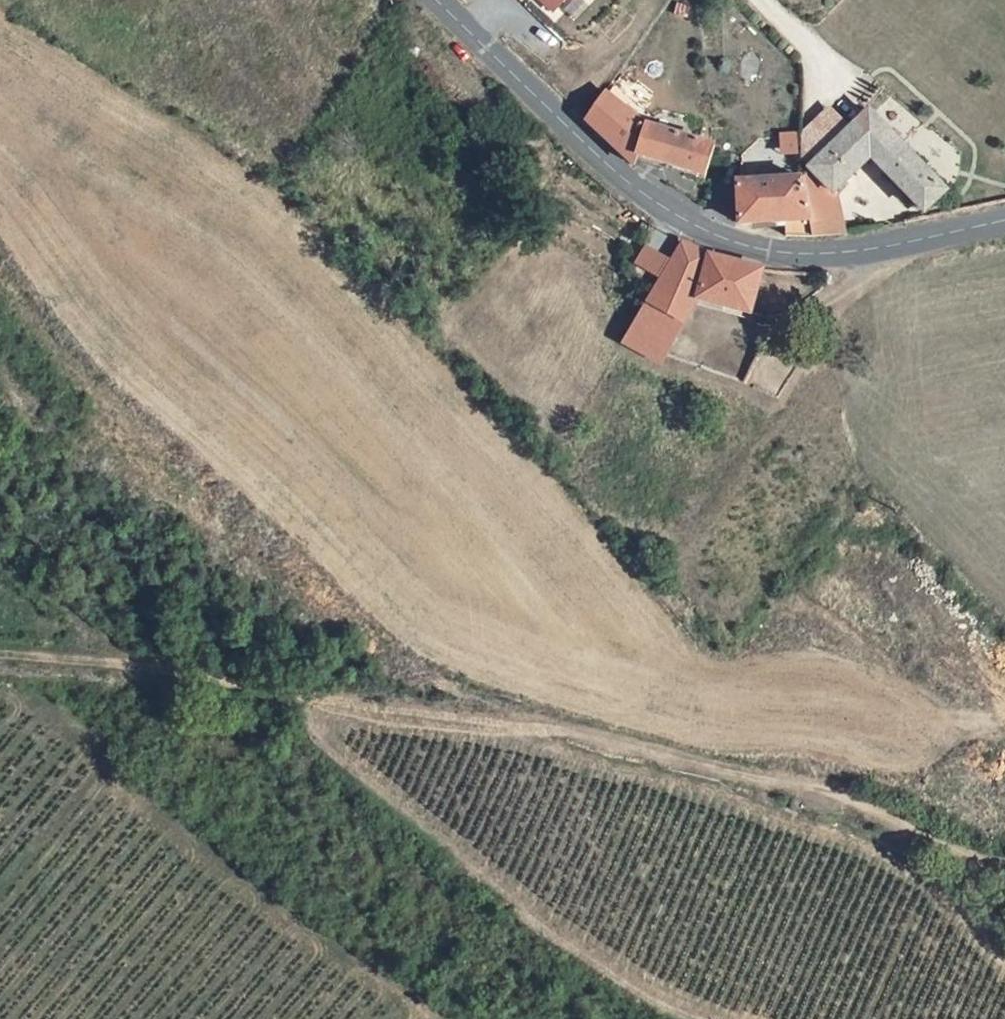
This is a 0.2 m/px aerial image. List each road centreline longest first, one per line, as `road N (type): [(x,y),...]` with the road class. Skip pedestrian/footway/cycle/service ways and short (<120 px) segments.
road 1 (track): [(1004,870),(833,791),(561,730),(402,718),(113,662),(0,652)]
road 2 (tertiary): [(438,0),(650,203),(721,237),(790,253),(880,248),(1004,221)]

